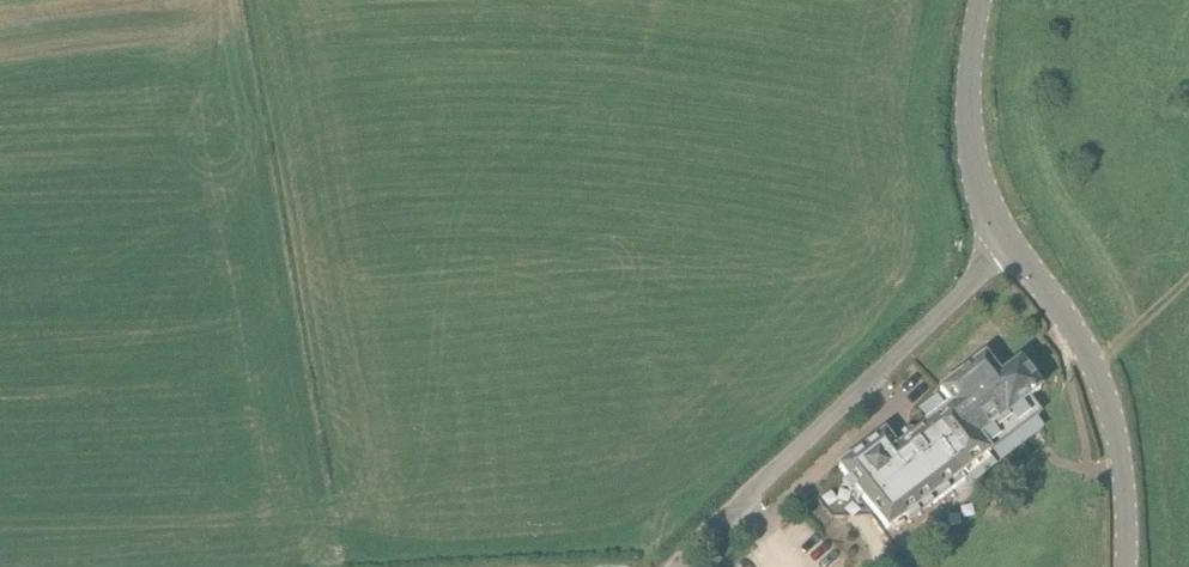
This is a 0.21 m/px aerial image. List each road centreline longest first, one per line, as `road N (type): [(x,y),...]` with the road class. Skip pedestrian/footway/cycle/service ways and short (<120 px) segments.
road 1 (unclassified): [(676,566),(926,329),(1005,240)]
road 2 (unclassified): [(1125,566),(1125,489),(1104,387),(1058,302),(1005,240)]
road 3 (unclassified): [(1005,240),(981,189),(969,127),(979,0)]

